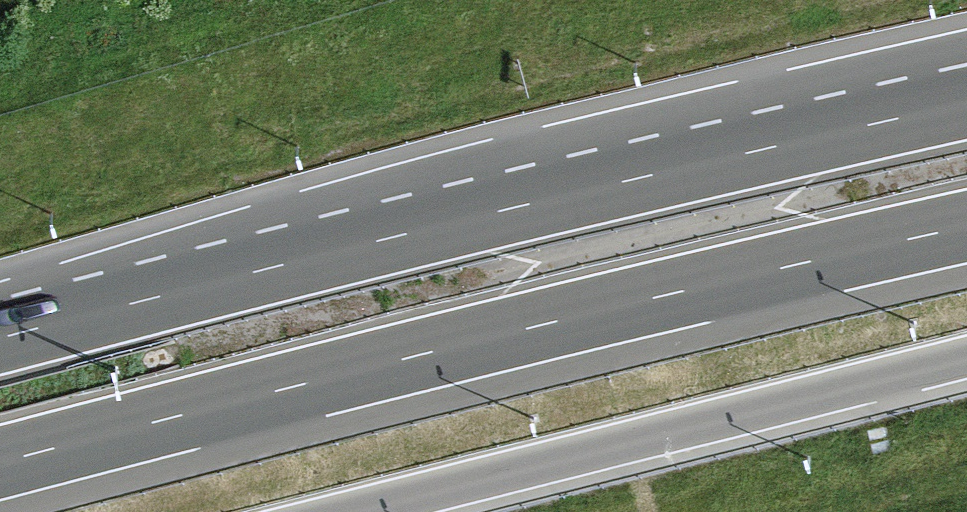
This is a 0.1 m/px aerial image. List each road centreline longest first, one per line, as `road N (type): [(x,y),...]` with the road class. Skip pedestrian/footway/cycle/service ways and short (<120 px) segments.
road 1 (motorway): [(966,100),(464,216),(0,335)]
road 2 (motorway): [(0,466),(966,231)]
road 3 (motorway): [(352,511),(966,357)]

